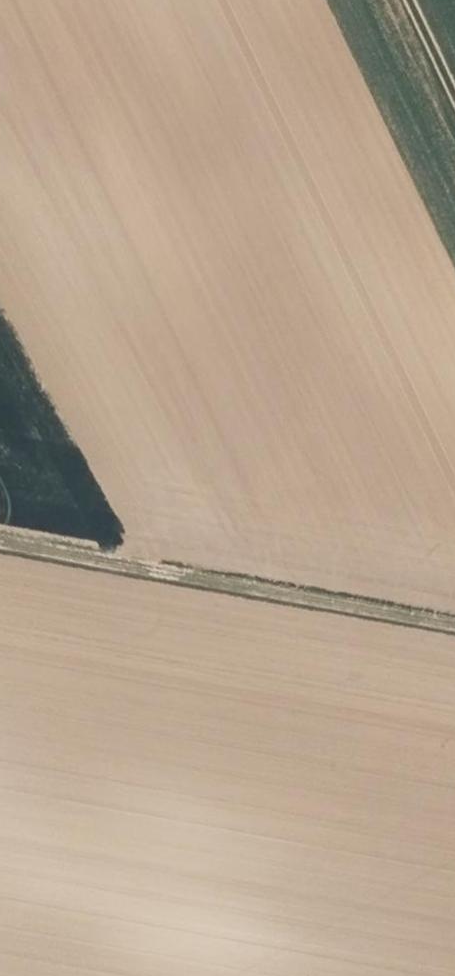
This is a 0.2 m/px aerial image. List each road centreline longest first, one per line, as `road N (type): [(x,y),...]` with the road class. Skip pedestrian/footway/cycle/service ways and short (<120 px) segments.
road 1 (track): [(0,540),(454,623)]

